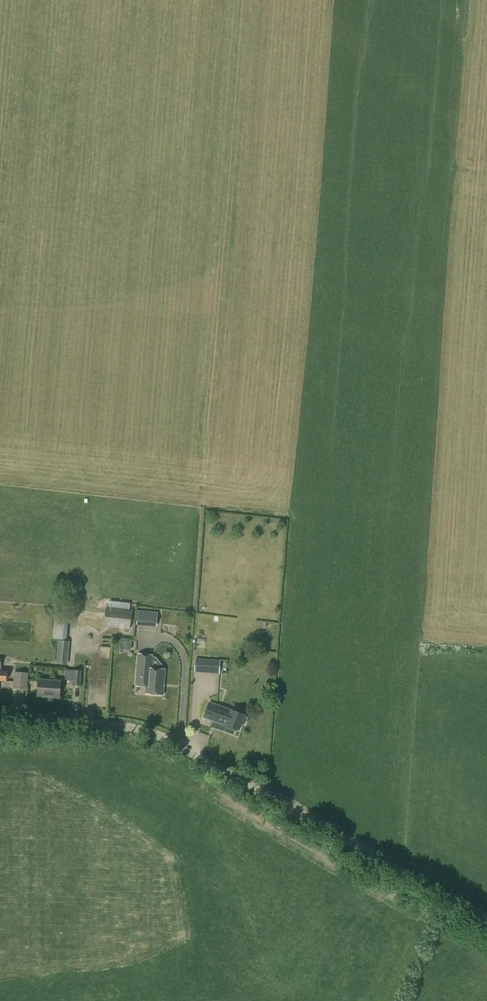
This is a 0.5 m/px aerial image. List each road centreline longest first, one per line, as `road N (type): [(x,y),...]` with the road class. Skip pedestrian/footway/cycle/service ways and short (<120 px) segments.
road 1 (unclassified): [(486,920),(140,728),(0,720)]

